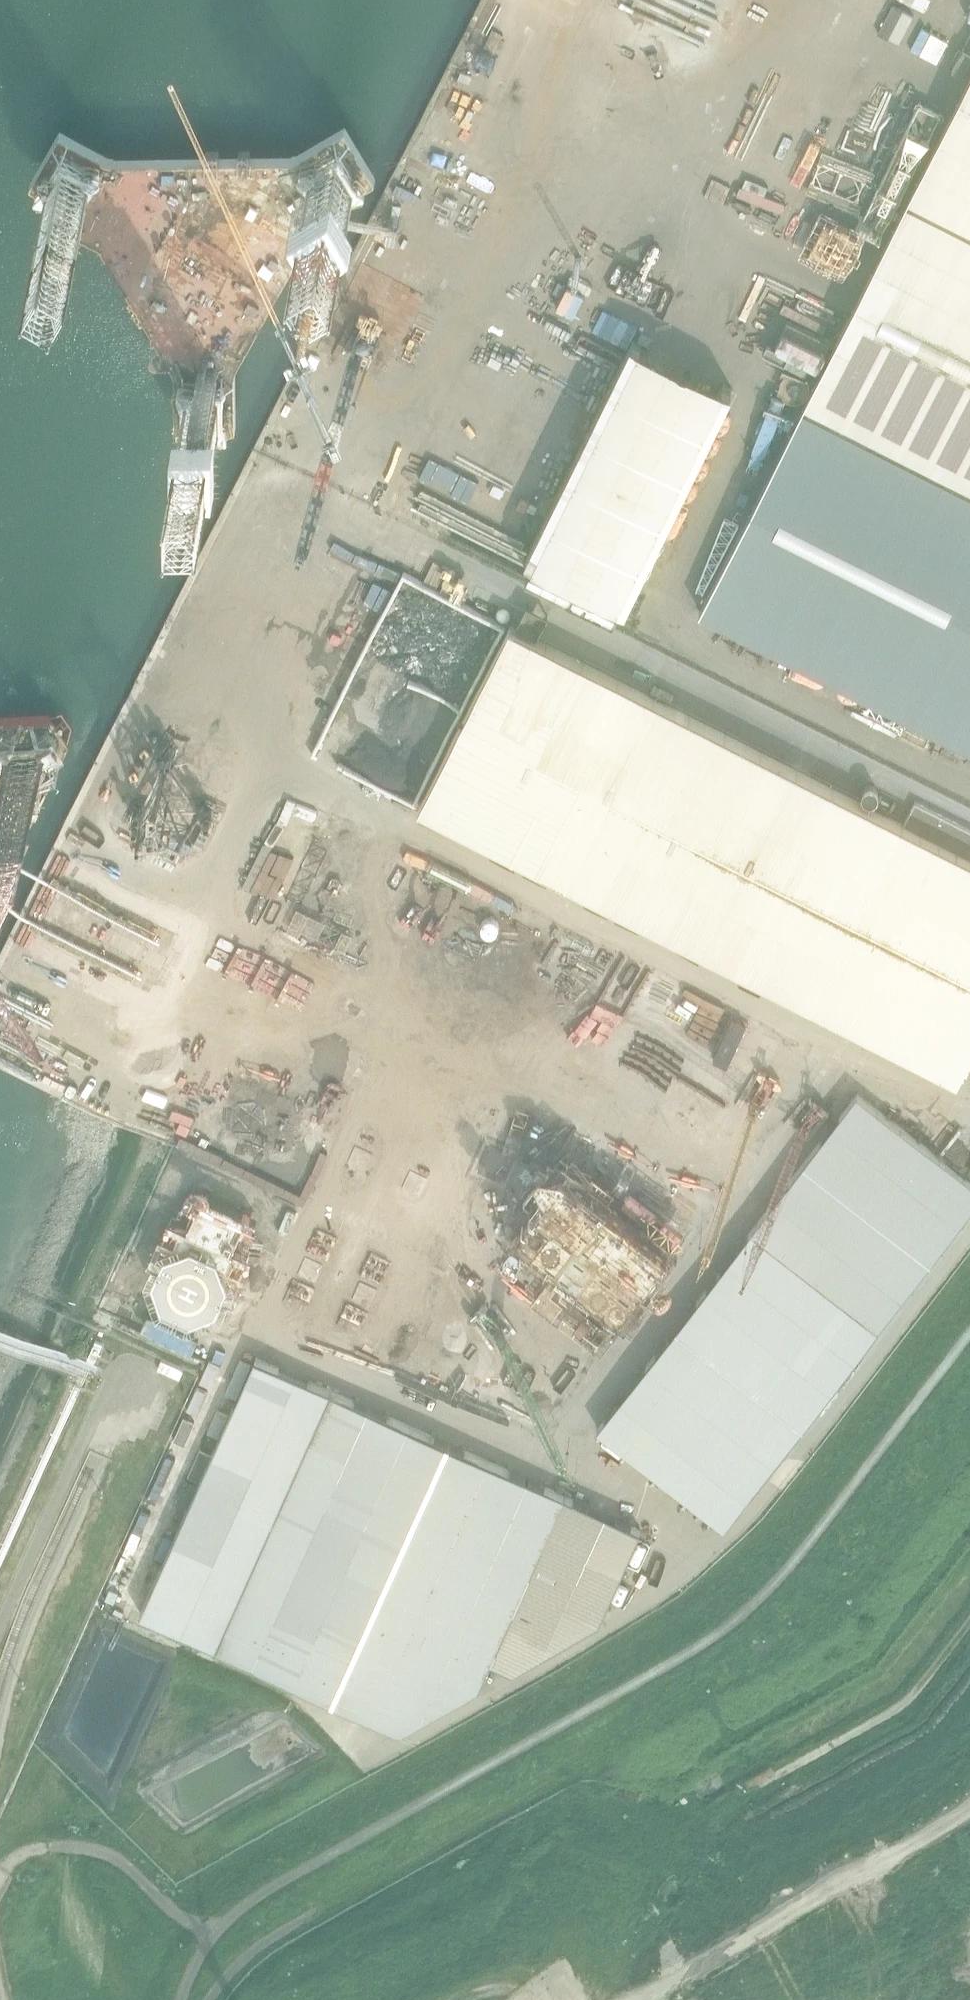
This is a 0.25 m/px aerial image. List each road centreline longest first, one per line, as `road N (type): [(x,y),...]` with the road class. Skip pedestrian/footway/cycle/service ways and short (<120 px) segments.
road 1 (unclassified): [(181,1999),(205,1945),(263,1892),(705,1642),(779,1590),(969,1342)]
road 2 (track): [(969,1816),(658,1999)]

